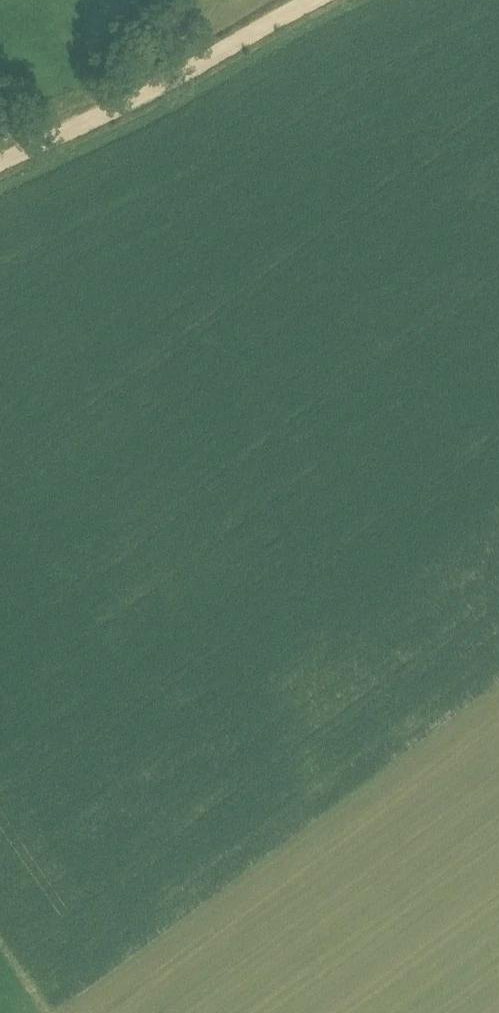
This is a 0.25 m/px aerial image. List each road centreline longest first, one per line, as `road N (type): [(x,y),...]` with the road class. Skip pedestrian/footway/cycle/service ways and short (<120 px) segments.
road 1 (track): [(0,158),(311,0)]

